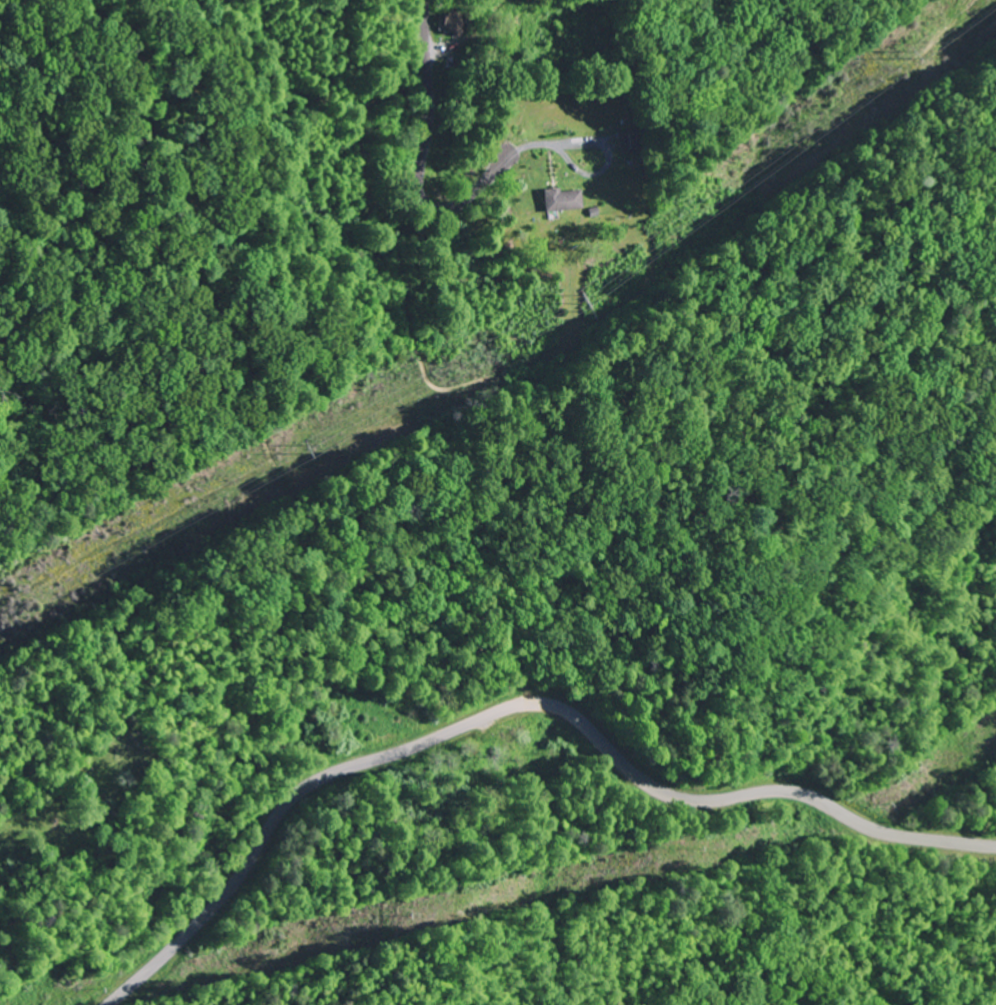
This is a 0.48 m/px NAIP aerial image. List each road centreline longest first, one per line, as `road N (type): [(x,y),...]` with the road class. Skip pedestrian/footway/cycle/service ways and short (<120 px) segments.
road 1 (residential): [(107,1004),(212,908),(304,789),(522,703),(569,711),(636,773),(674,795),(794,790),(887,831),(995,847)]
road 2 (residential): [(504,159),(451,210),(433,209),(420,195),(429,99),(423,0)]

